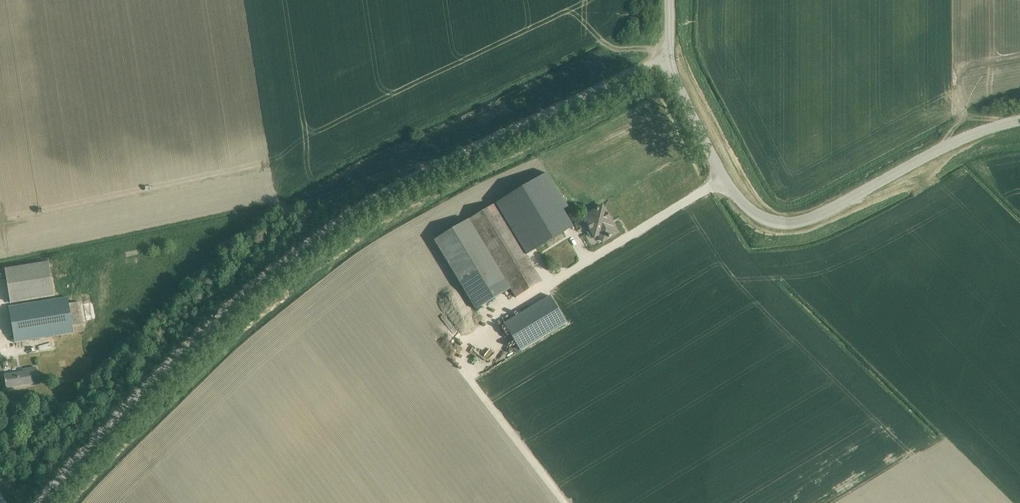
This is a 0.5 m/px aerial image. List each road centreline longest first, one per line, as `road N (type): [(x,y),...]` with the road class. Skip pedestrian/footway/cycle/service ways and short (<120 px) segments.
road 1 (tertiary): [(41,502),(194,343),(328,231),(398,186),(668,57)]
road 2 (tertiary): [(1019,121),(926,156),(825,213),(780,222),(751,210),(724,178),(668,57)]
road 3 (track): [(565,502),(472,379)]

